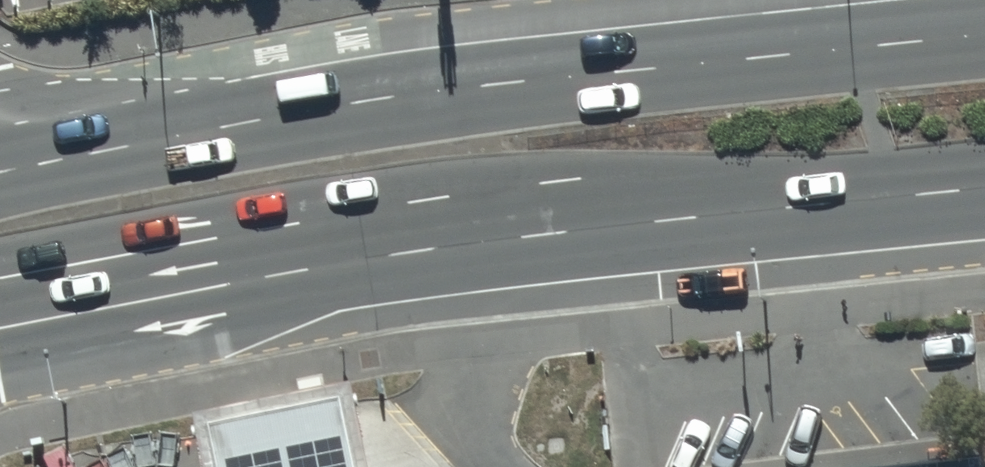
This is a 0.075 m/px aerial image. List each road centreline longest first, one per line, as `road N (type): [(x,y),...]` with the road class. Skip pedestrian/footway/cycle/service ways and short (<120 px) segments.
road 1 (trunk): [(984,185),(338,252),(0,325)]
road 2 (trunk): [(176,133),(550,78),(984,33)]
road 3 (trunk): [(0,73),(76,106),(176,133)]
road 4 (trunk): [(0,169),(176,133)]

